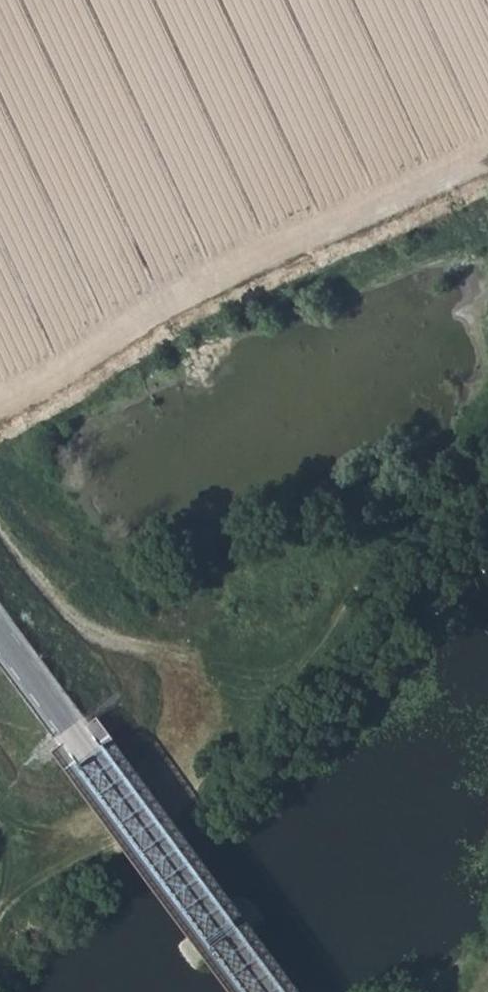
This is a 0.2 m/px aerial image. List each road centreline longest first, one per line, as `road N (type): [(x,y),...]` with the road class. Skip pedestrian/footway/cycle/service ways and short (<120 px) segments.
road 1 (tertiary): [(277,991),(0,633)]
road 2 (track): [(0,521),(76,627),(177,655),(205,710),(186,748)]

